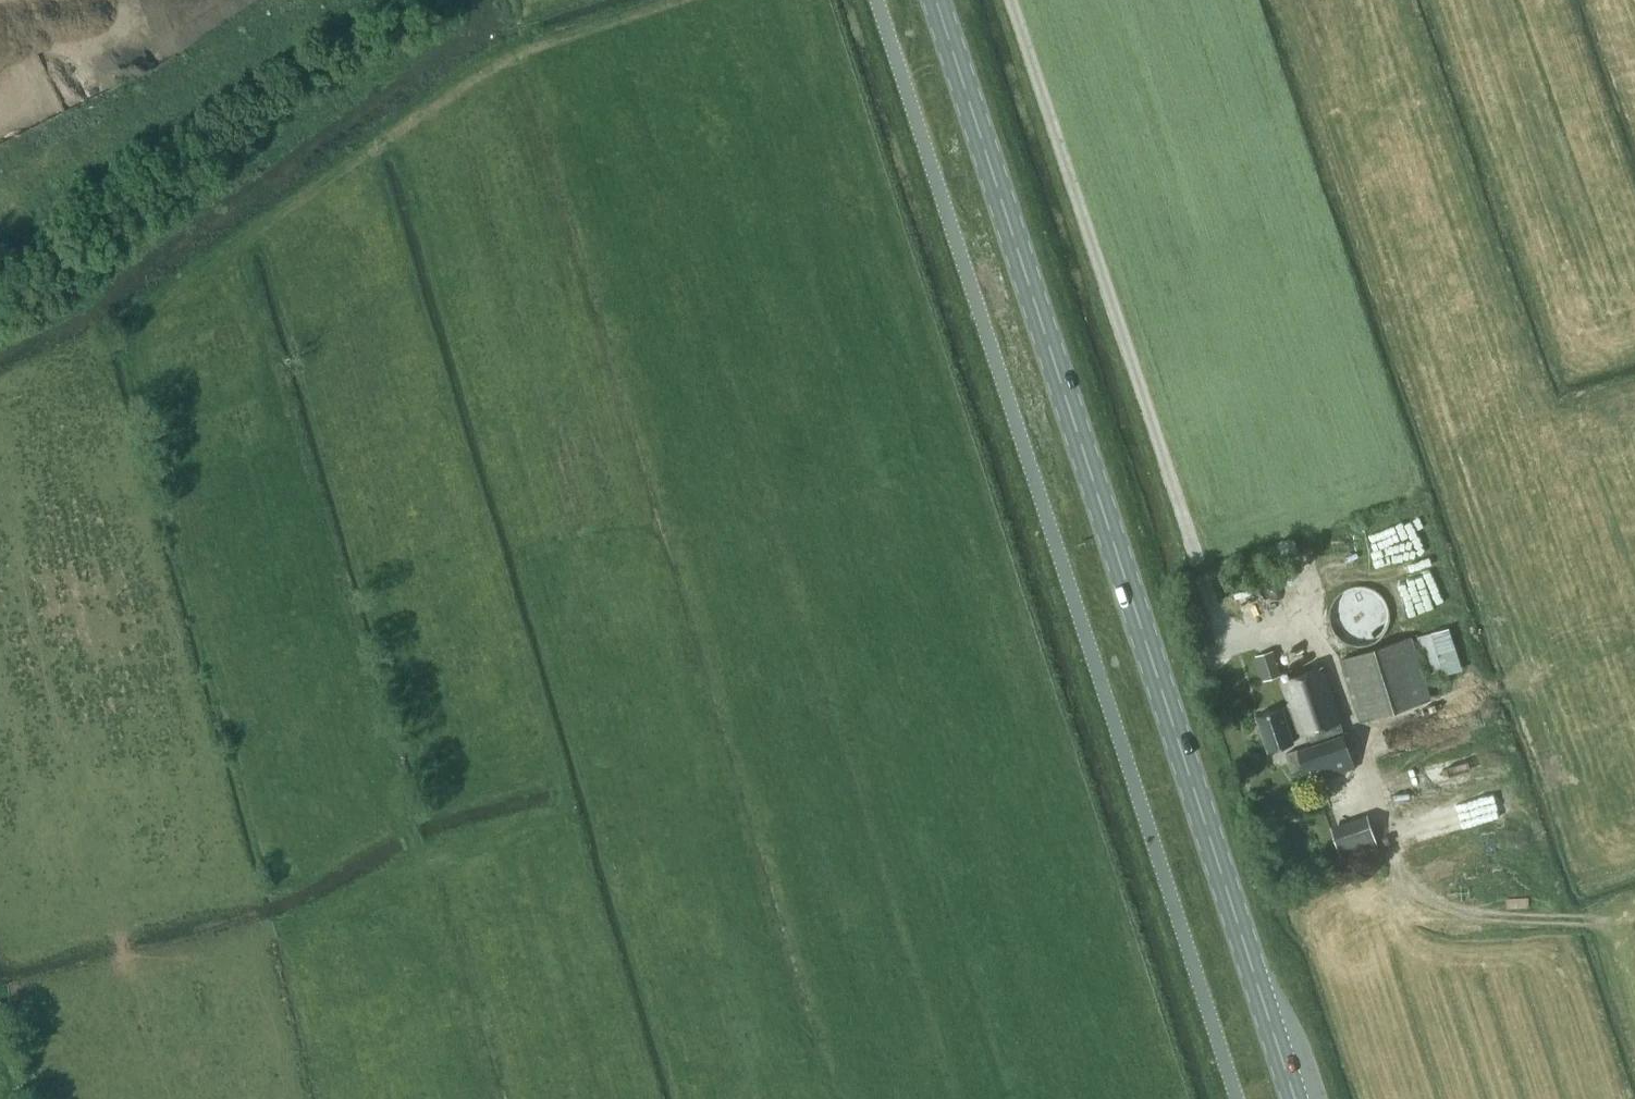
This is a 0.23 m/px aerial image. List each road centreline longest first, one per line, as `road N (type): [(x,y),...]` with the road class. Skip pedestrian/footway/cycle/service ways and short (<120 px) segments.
road 1 (primary): [(1296,1098),(937,0)]
road 2 (unclassified): [(1011,0),(1201,569)]

